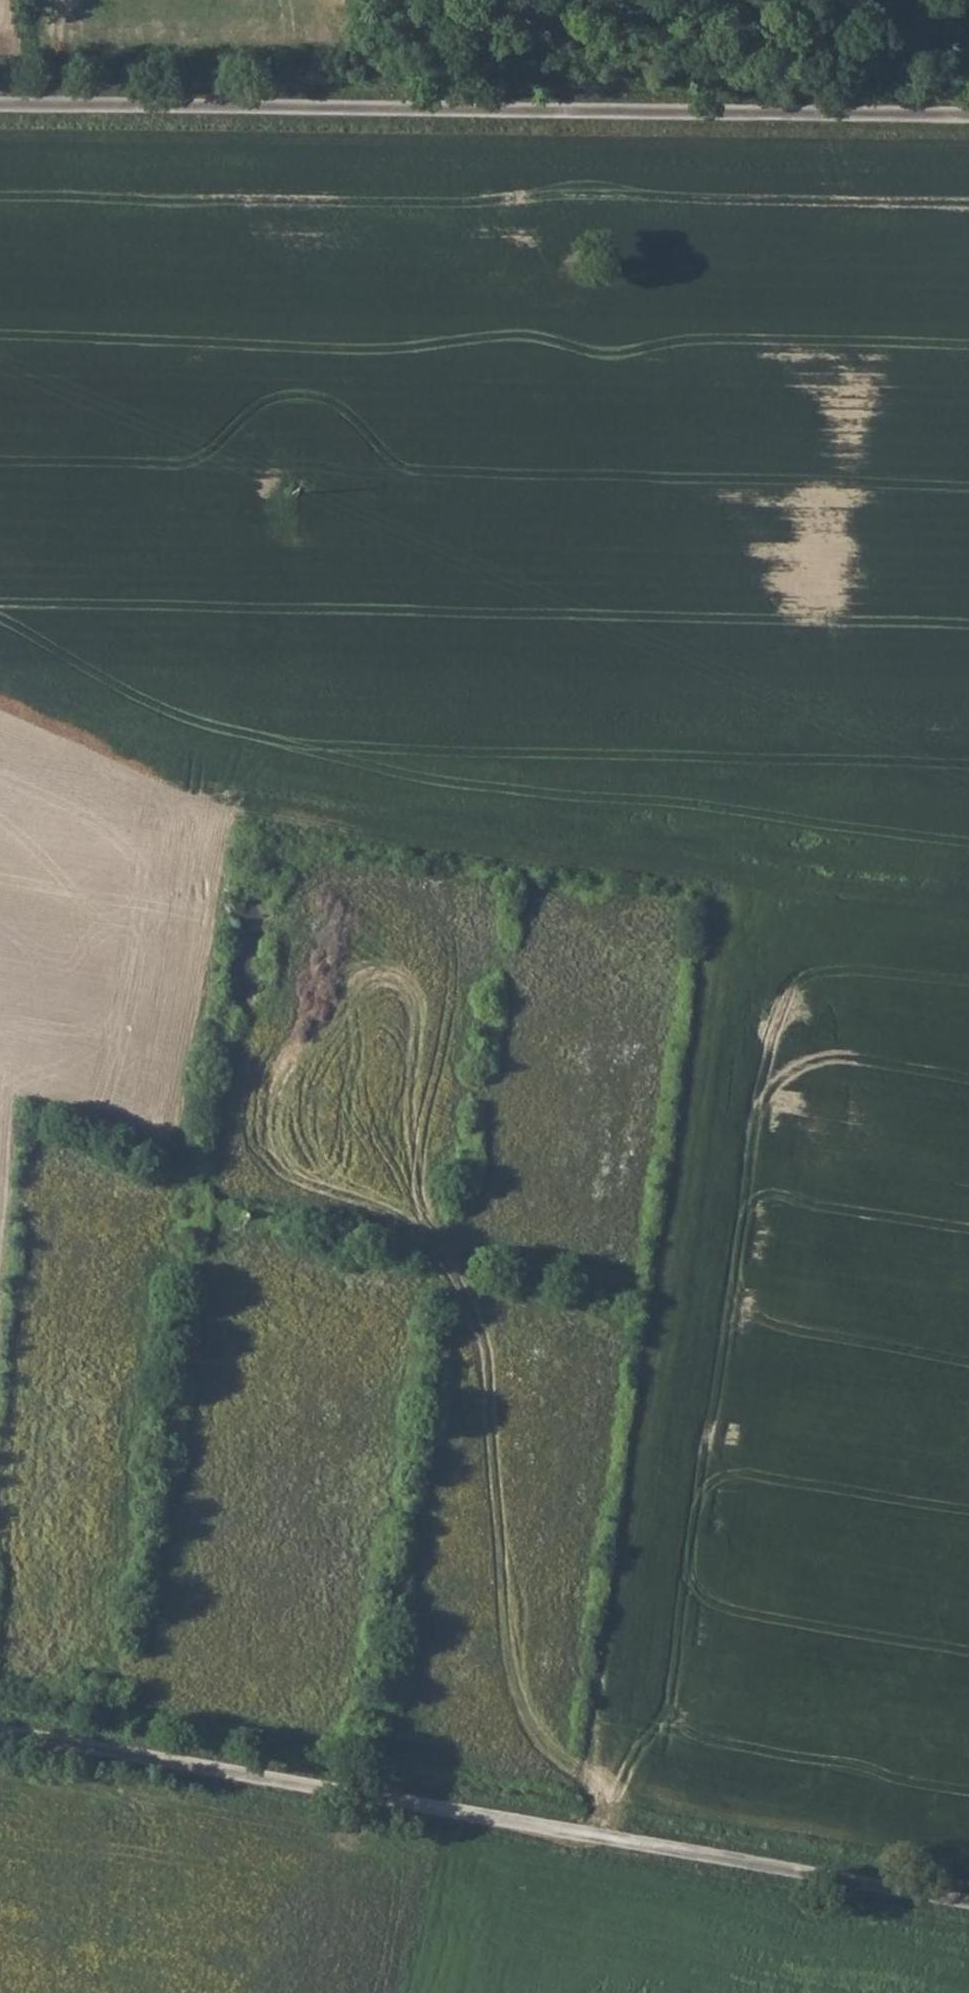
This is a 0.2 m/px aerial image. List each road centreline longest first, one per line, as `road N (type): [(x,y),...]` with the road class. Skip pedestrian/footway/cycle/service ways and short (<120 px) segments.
road 1 (unclassified): [(968,1902),(0,1739)]
road 2 (unclassified): [(0,109),(968,121)]

